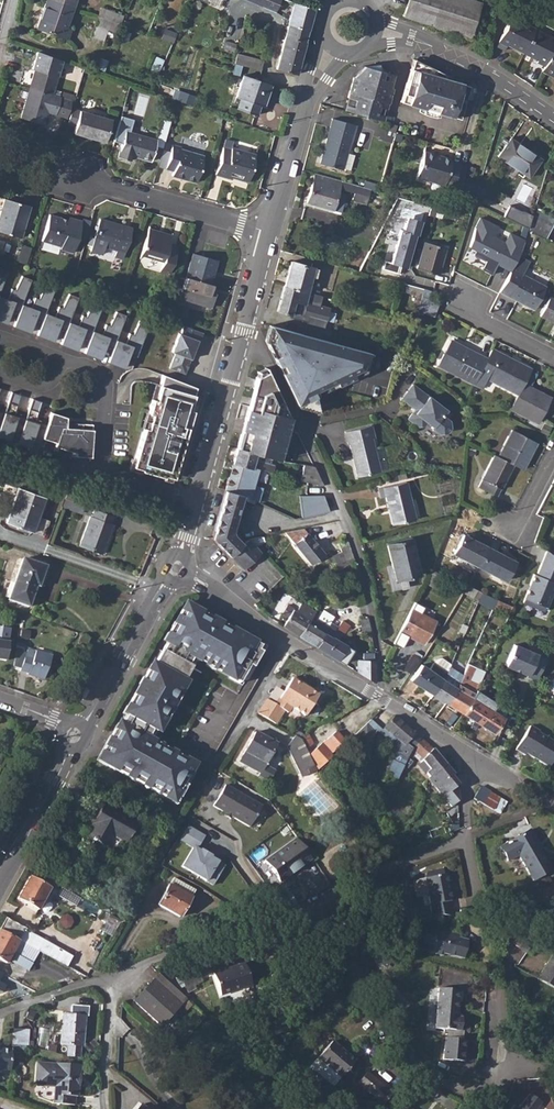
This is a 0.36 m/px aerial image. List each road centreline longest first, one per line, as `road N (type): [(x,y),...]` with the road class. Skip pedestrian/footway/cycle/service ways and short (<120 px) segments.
road 1 (residential): [(178,568),(461,749)]
road 2 (residential): [(291,913),(0,1011)]
road 3 (tertiary): [(274,232),(199,501)]
road 4 (residential): [(291,913),(337,941),(396,1017),(405,1048),(447,1088)]
road 5 (residential): [(61,360),(100,373),(107,391),(103,469),(199,501)]
road 6 (residential): [(467,835),(481,905),(504,944),(512,1052)]
road 7 (residential): [(274,232),(68,173)]
road 8 (tertiary): [(329,43),(274,232)]
road 9 (tertiary): [(379,31),(470,64),(553,116)]
road 10 (residential): [(467,835),(342,883),(291,913)]
road 11 (tertiary): [(178,568),(85,726)]

